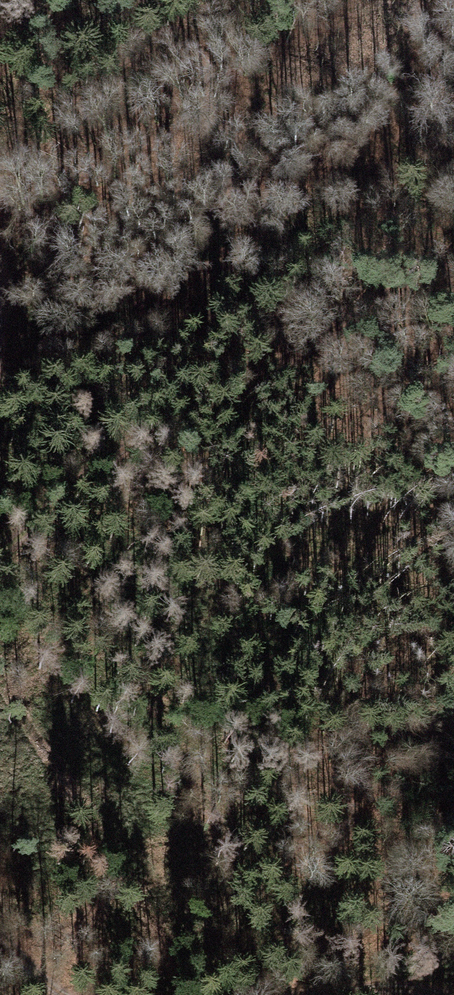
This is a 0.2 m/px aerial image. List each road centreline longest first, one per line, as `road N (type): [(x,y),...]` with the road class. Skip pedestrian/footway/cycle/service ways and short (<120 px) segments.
road 1 (track): [(453,255),(175,414),(0,539)]
road 2 (track): [(253,0),(0,149)]

